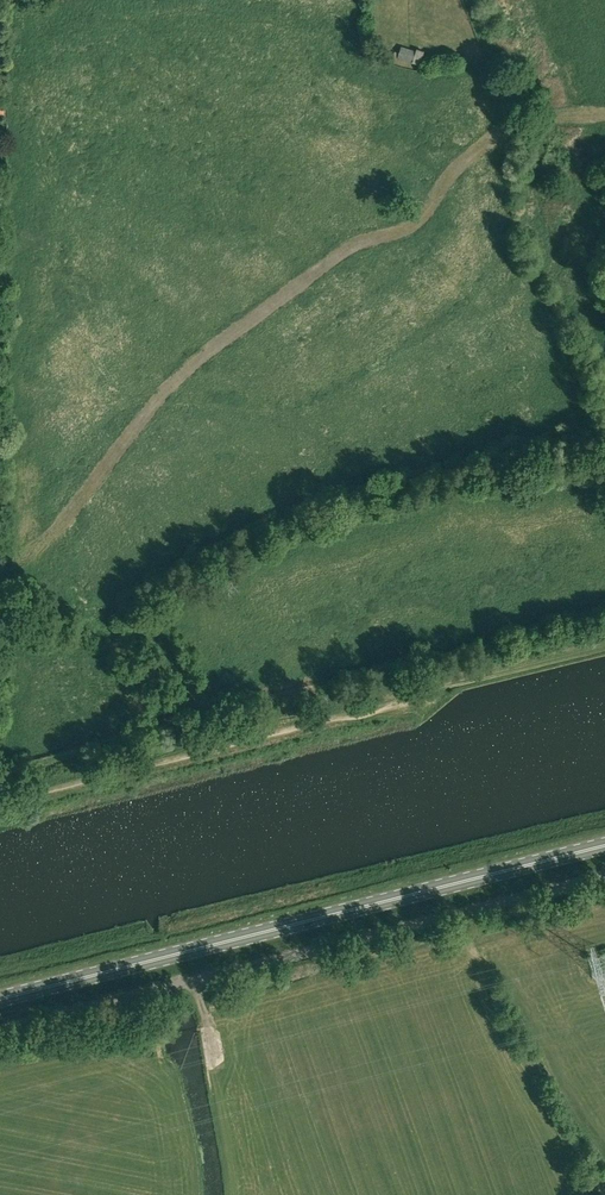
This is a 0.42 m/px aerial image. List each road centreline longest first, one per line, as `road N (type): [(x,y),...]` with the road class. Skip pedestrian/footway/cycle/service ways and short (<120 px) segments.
road 1 (track): [(604,638),(284,737),(0,802)]
road 2 (primary): [(0,999),(604,847)]
road 3 (unclassified): [(0,1031),(604,880)]
road 4 (track): [(604,1181),(457,917)]

